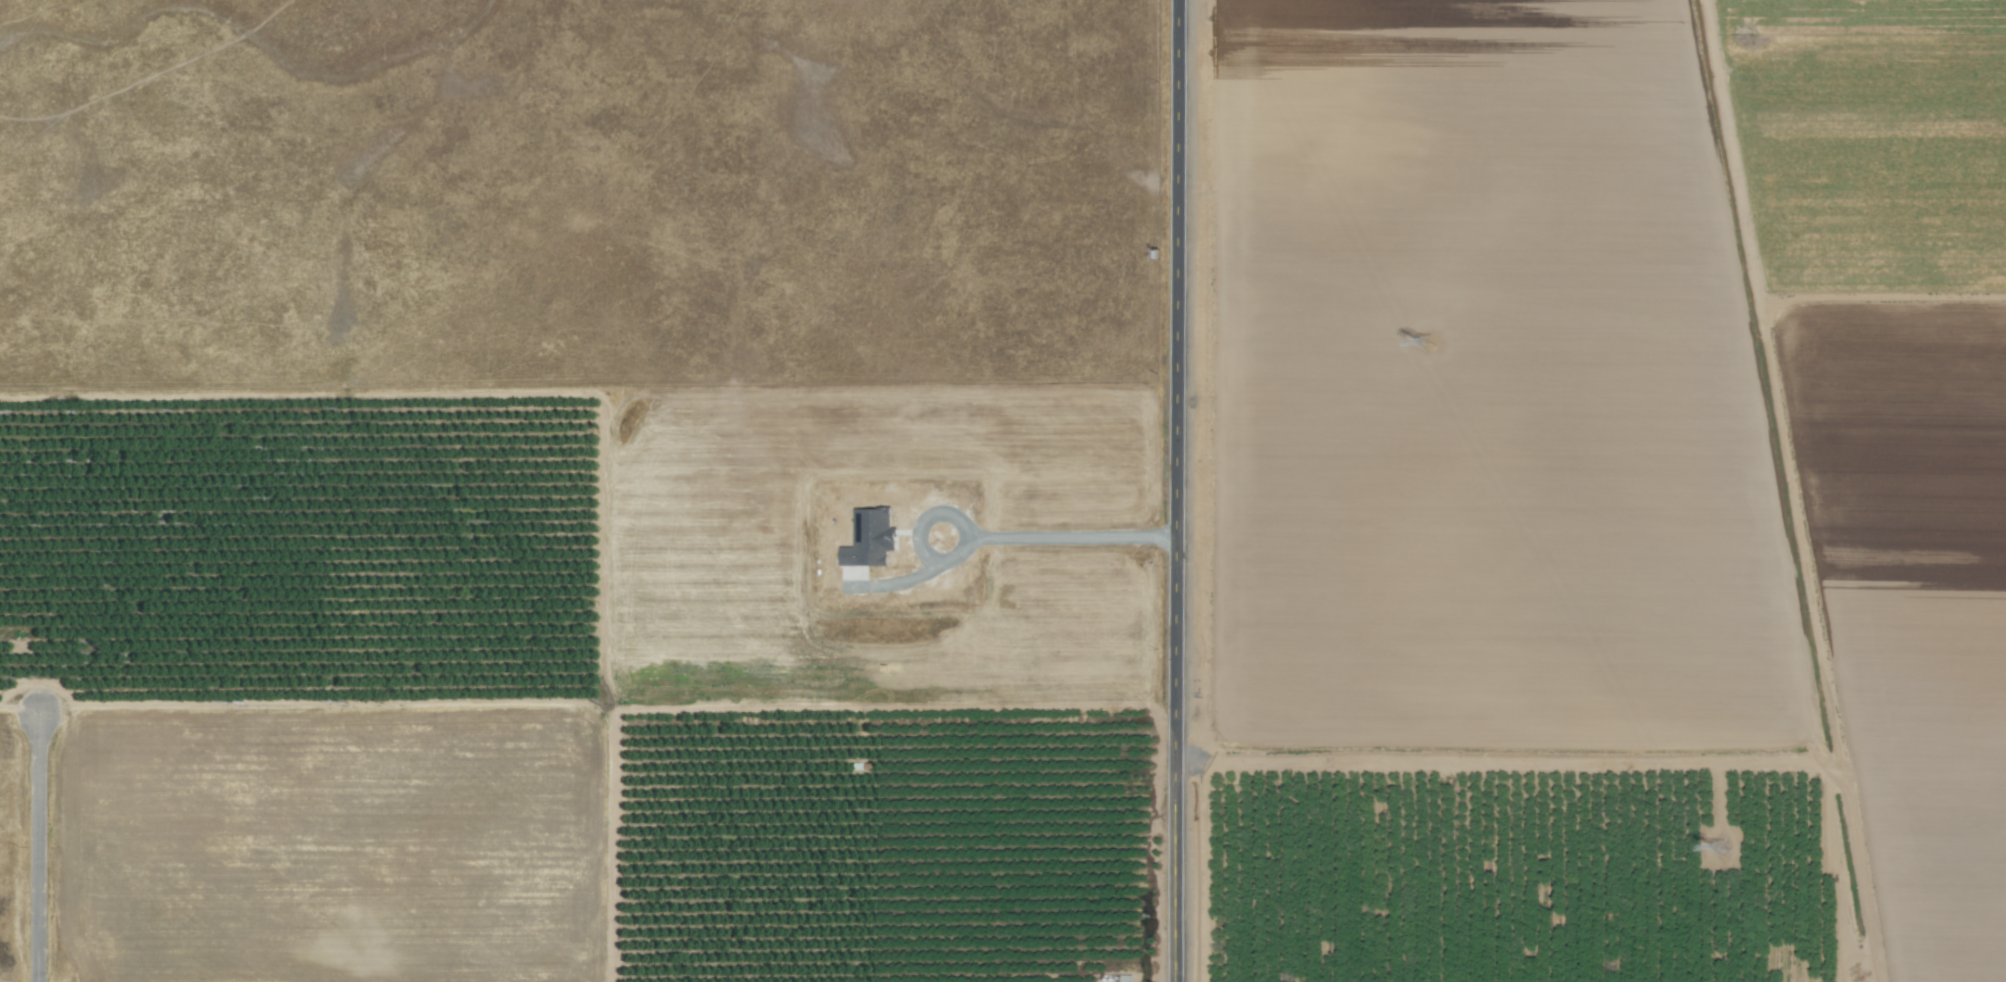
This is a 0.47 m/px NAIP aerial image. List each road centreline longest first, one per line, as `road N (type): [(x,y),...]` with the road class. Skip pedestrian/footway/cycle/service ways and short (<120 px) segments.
road 1 (residential): [(1177,0),(1172,981)]
road 2 (residential): [(37,713),(37,981)]

